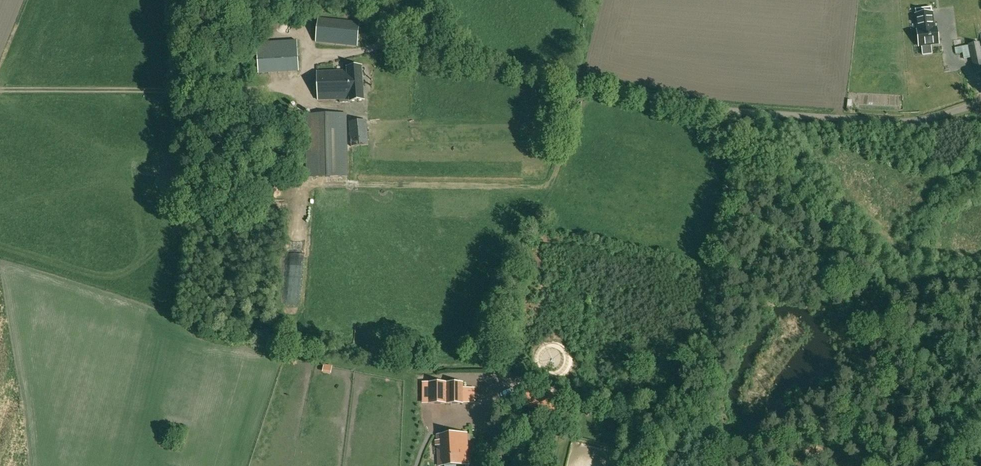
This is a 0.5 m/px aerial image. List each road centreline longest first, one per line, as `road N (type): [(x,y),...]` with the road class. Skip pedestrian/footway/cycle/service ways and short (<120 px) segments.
road 1 (unclassified): [(380,0),(417,42),(668,102),(906,119),(980,103)]
road 2 (track): [(574,80),(547,186),(308,184),(298,236)]

